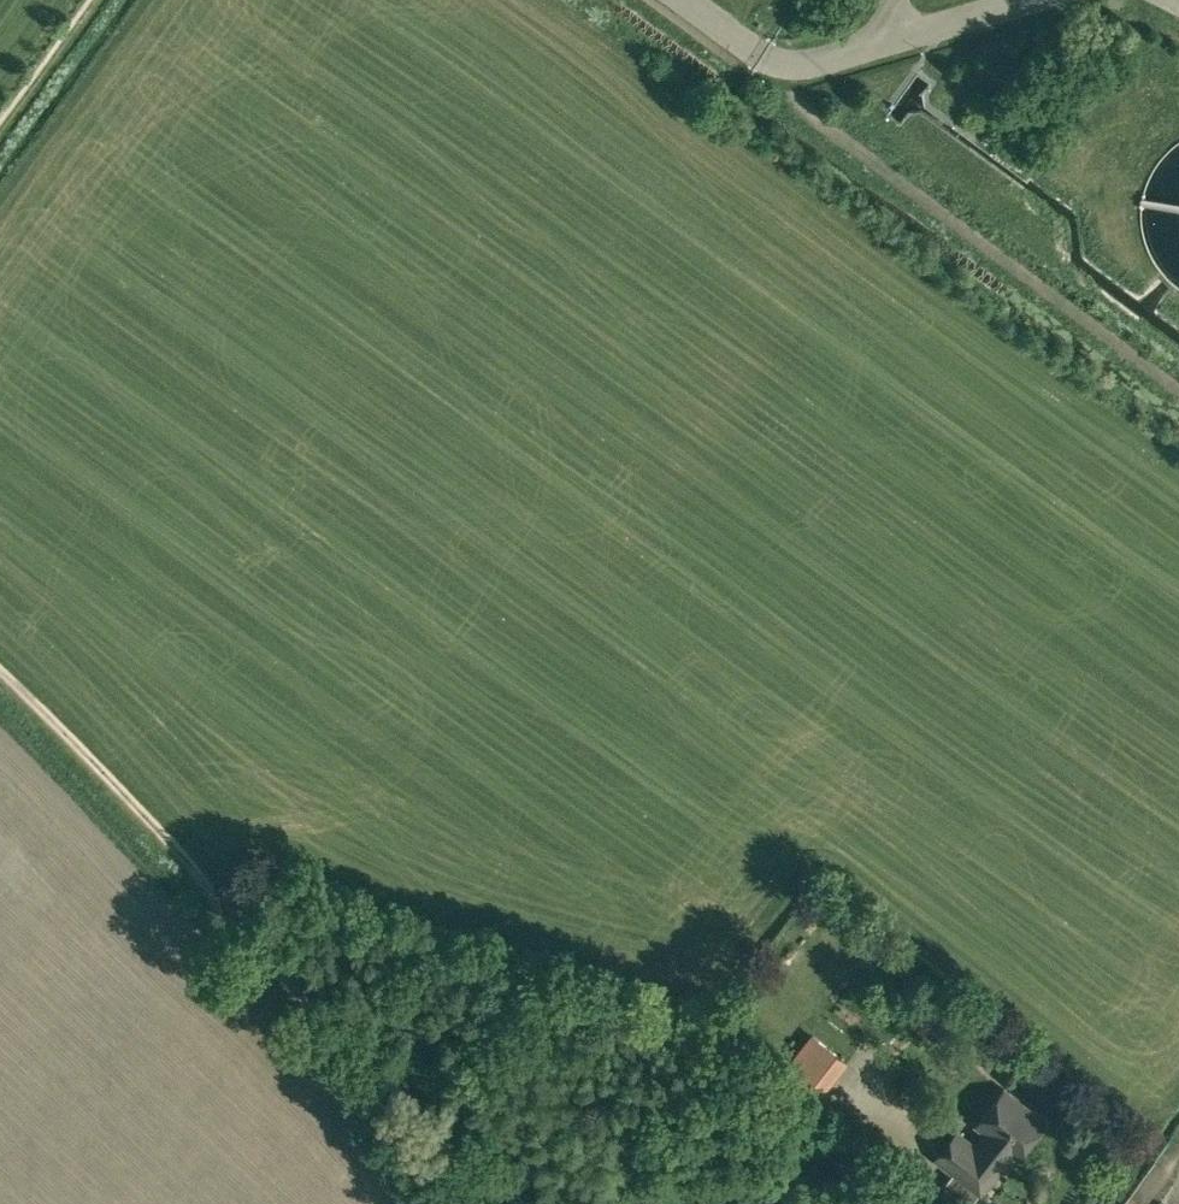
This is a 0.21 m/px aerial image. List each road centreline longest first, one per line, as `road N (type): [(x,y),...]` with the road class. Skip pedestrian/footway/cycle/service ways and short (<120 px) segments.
road 1 (unclassified): [(490,1203),(191,869)]

